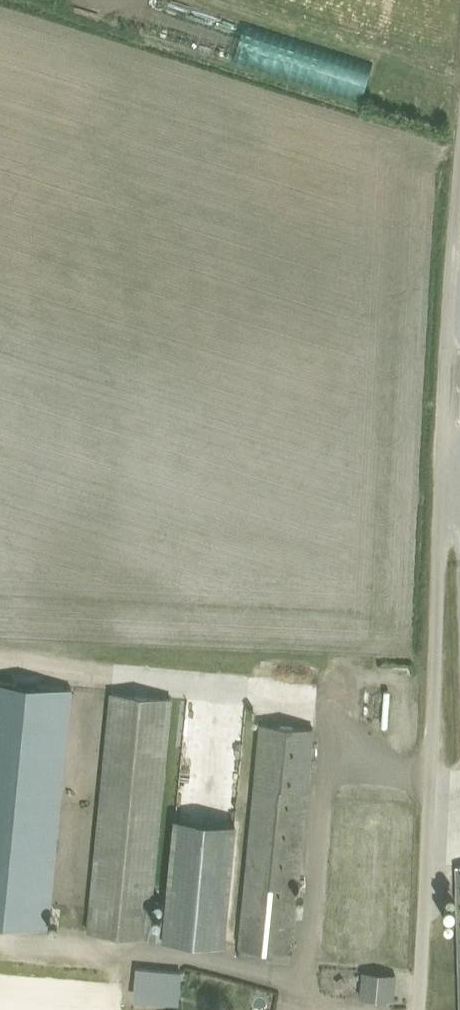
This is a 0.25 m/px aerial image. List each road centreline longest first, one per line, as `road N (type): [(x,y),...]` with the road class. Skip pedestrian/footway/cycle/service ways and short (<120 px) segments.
road 1 (unclassified): [(418,1009),(459,208)]

